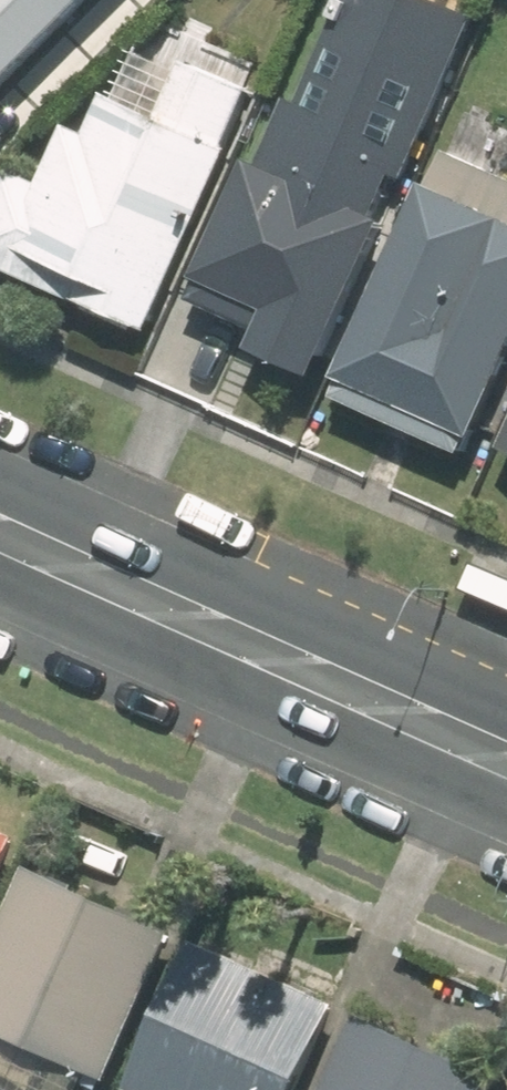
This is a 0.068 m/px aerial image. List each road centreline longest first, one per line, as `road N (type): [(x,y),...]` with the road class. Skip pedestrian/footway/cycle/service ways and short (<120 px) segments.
road 1 (secondary): [(506,765),(0,537)]

